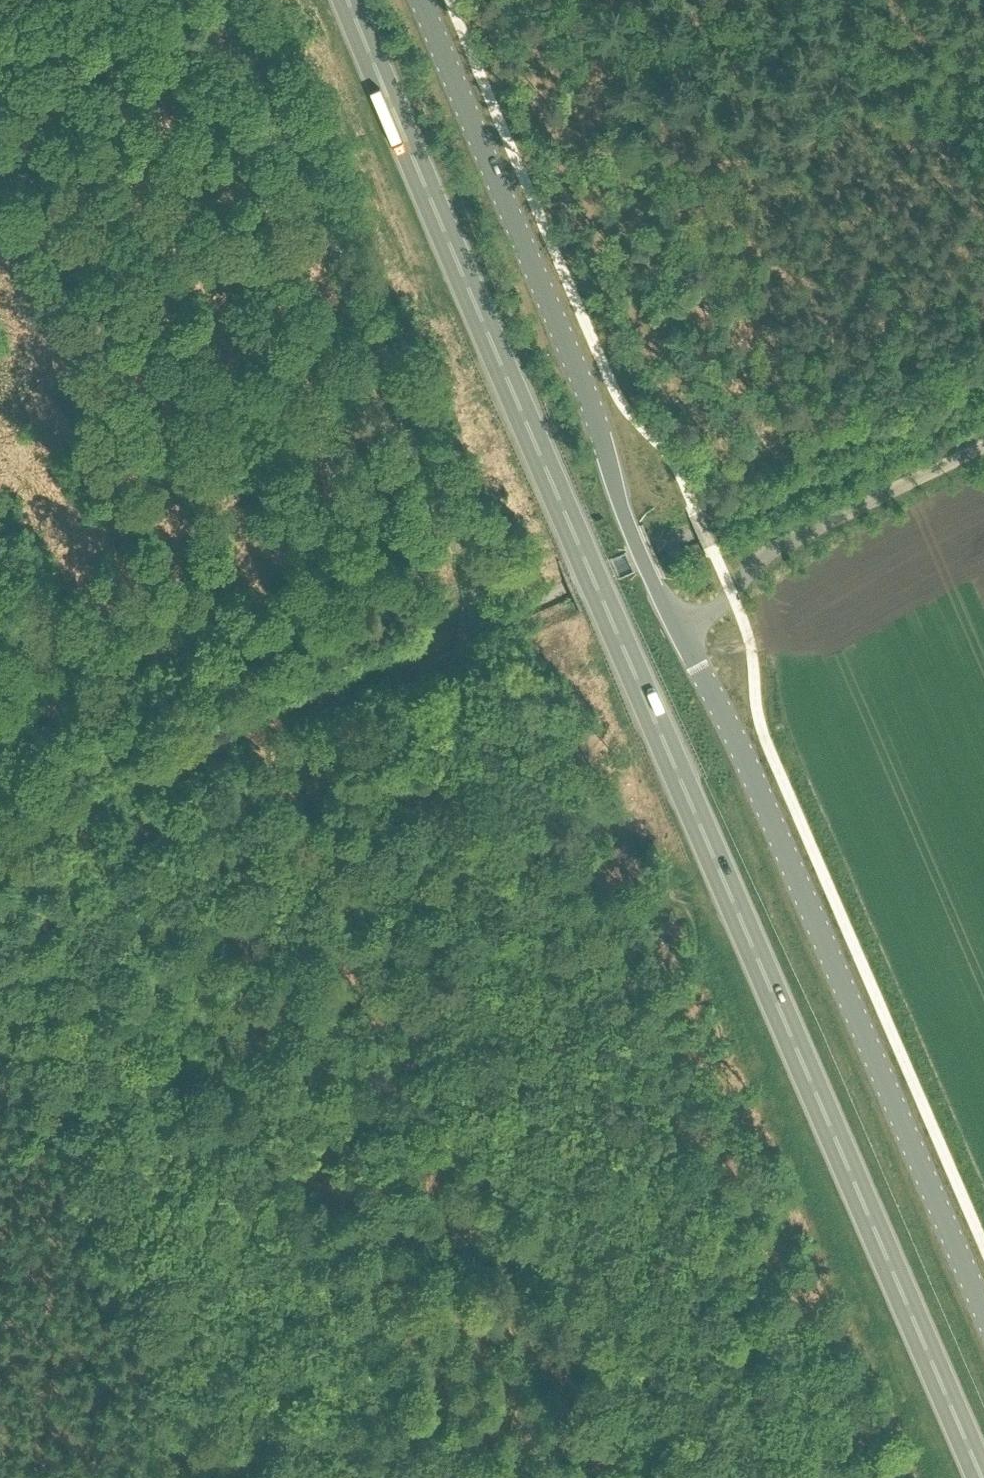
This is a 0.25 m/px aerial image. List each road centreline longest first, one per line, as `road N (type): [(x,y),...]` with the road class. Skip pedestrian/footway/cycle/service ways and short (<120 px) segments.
road 1 (trunk): [(982,1477),(349,0)]
road 2 (unclassified): [(0,890),(422,719),(445,701),(468,651),(476,588),(469,556),(236,0)]
road 3 (tertiary): [(983,1308),(682,630)]
road 4 (tertiary): [(682,630),(628,522),(578,373),(424,0)]
road 5 (unclassified): [(682,630),(723,604),(769,551),(983,446)]

